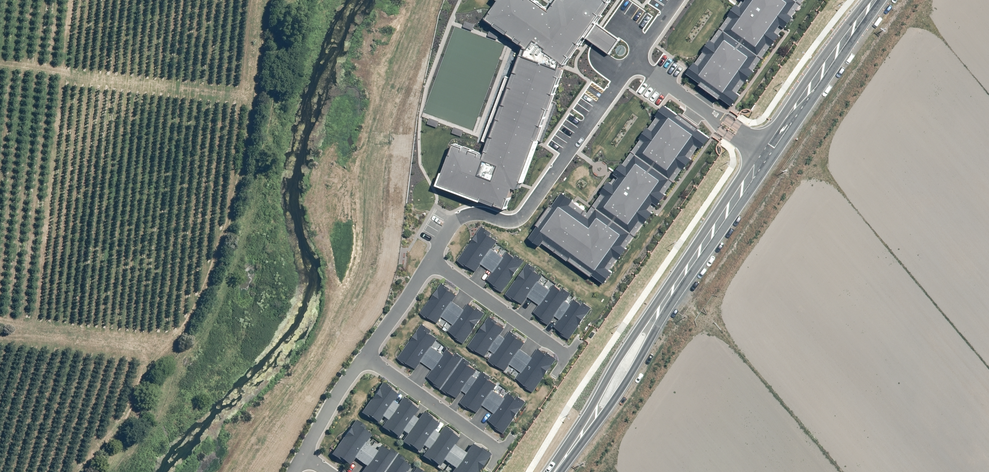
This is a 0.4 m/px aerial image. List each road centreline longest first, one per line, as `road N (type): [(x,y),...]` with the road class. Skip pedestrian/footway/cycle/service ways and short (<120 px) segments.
road 1 (secondary): [(542,471),(864,0)]

